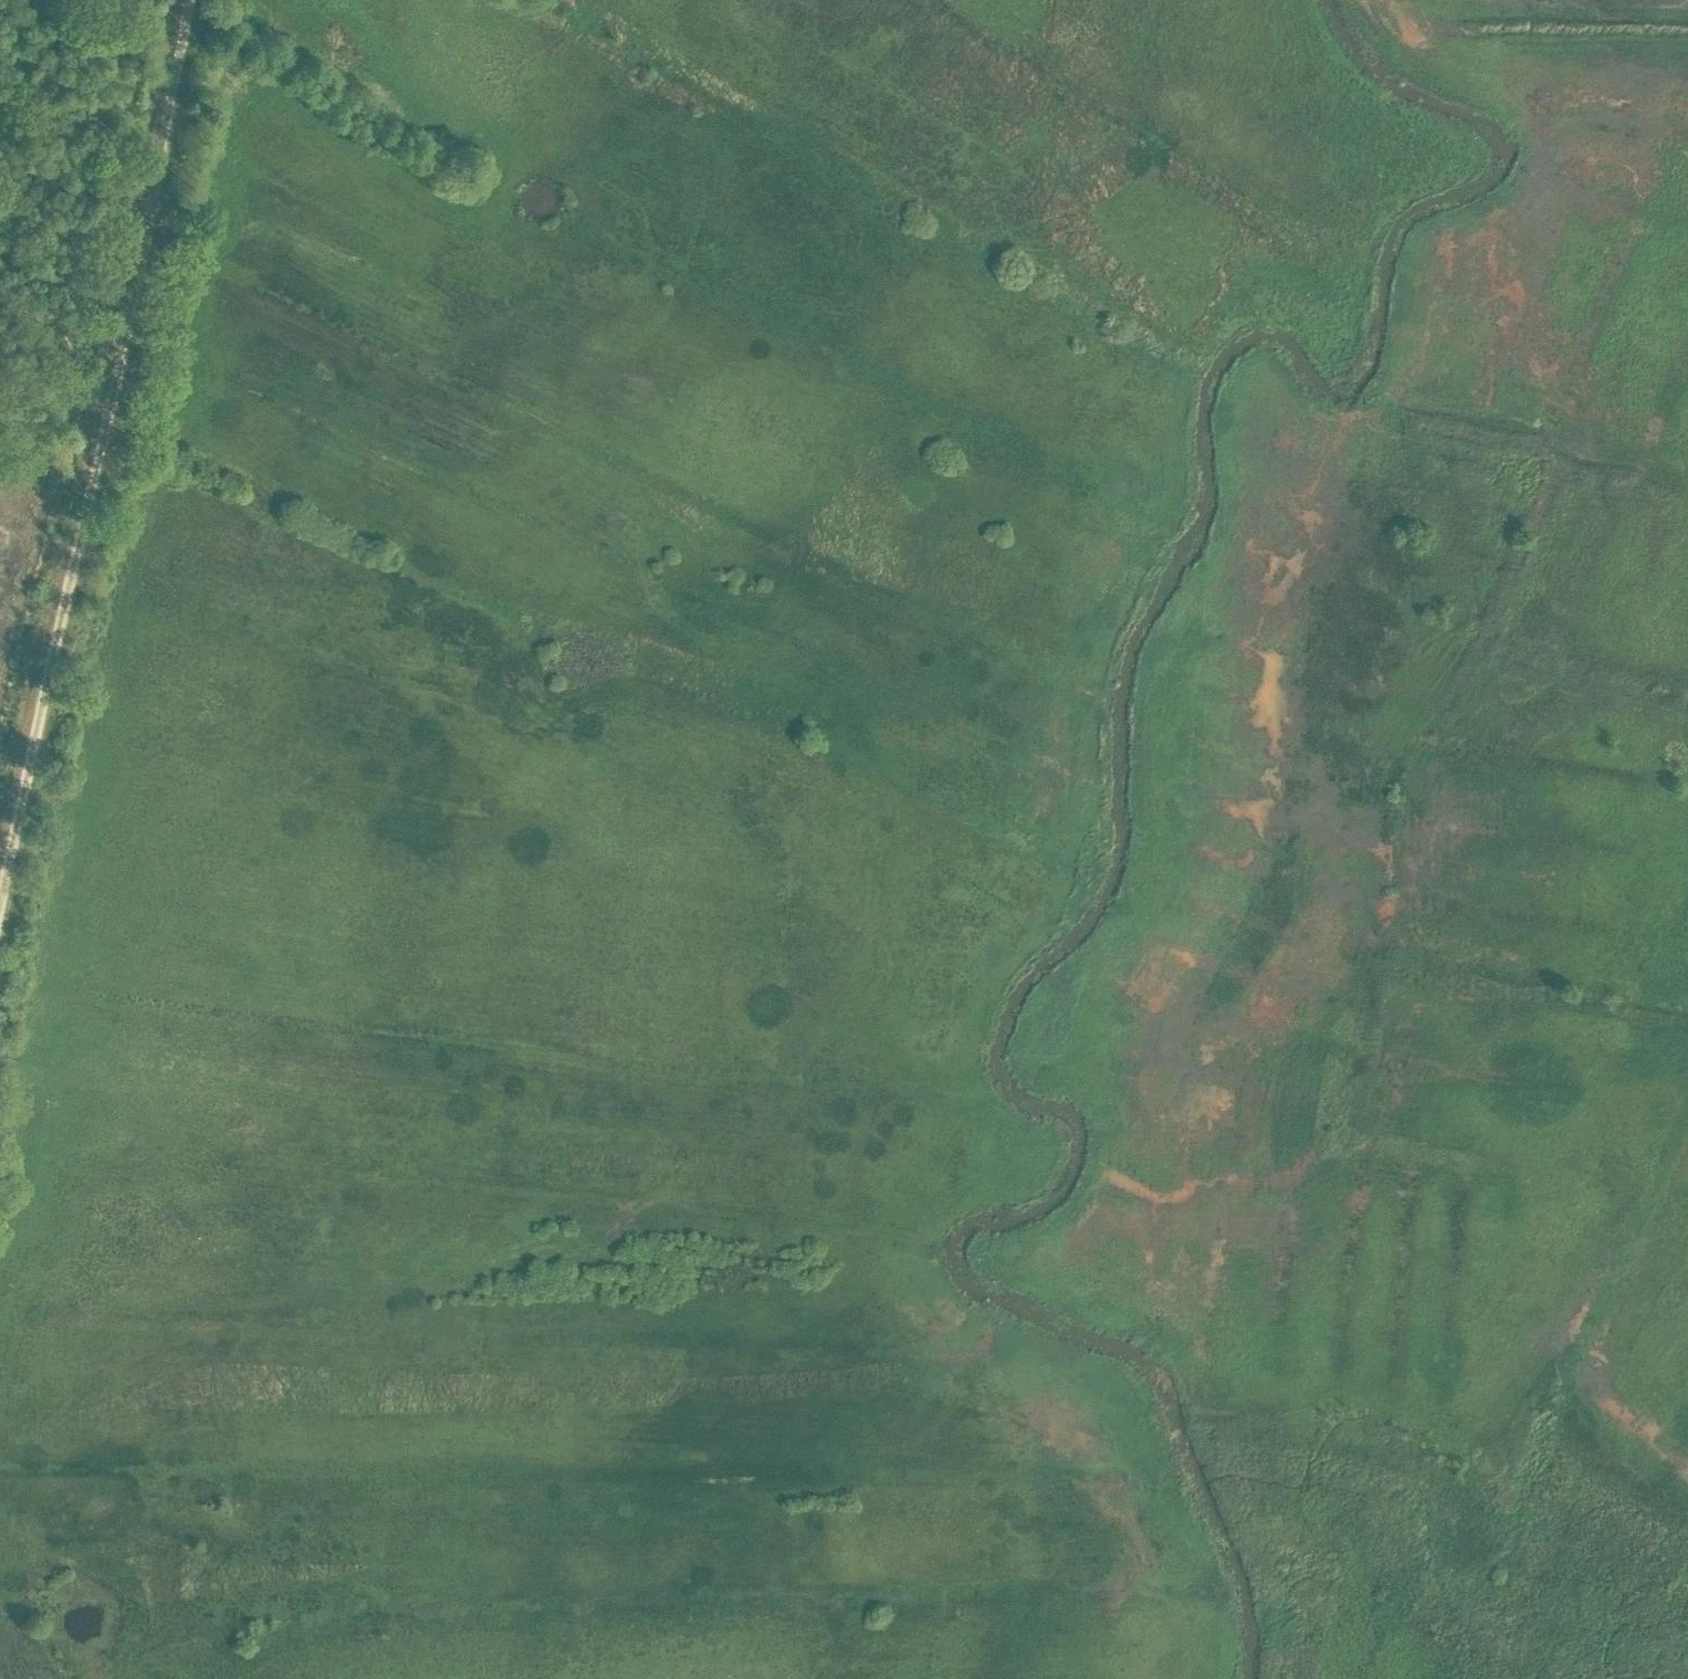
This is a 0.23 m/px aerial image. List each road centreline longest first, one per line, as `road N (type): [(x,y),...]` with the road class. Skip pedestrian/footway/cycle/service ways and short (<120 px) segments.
road 1 (track): [(188,0),(150,214),(0,894)]

